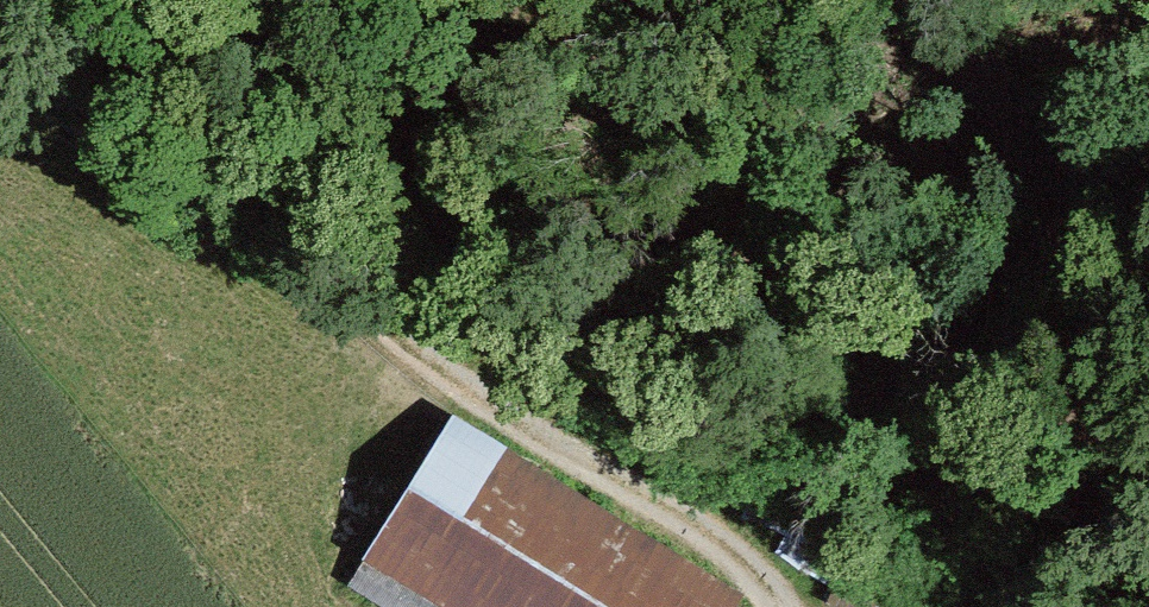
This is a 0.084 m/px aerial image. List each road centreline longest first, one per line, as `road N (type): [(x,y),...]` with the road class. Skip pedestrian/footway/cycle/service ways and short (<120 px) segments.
road 1 (track): [(0,48),(142,144),(502,428),(796,606)]
road 2 (track): [(405,0),(1054,397)]

